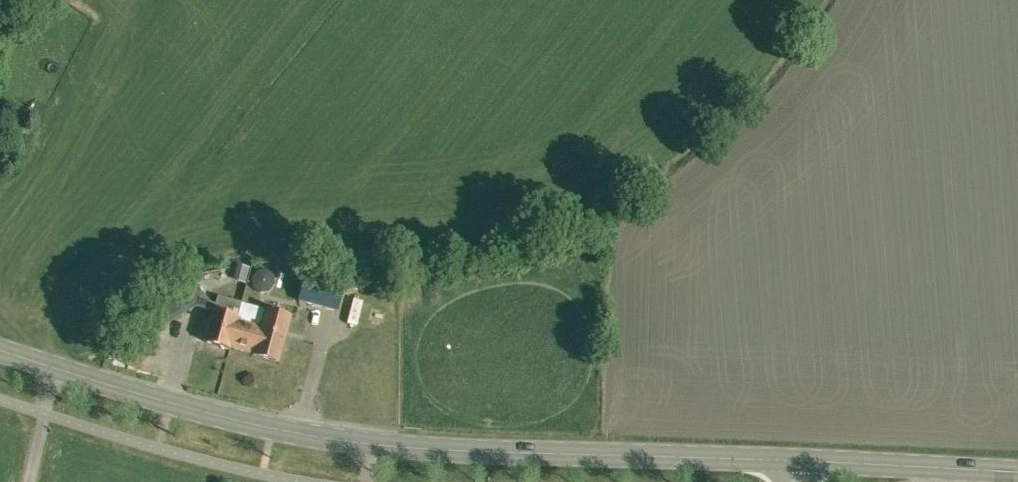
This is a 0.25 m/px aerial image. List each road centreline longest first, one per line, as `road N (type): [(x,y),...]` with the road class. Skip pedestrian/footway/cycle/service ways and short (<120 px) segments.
road 1 (primary): [(788,456),(419,440),(246,415),(0,345)]
road 2 (primary): [(1017,469),(788,456)]

